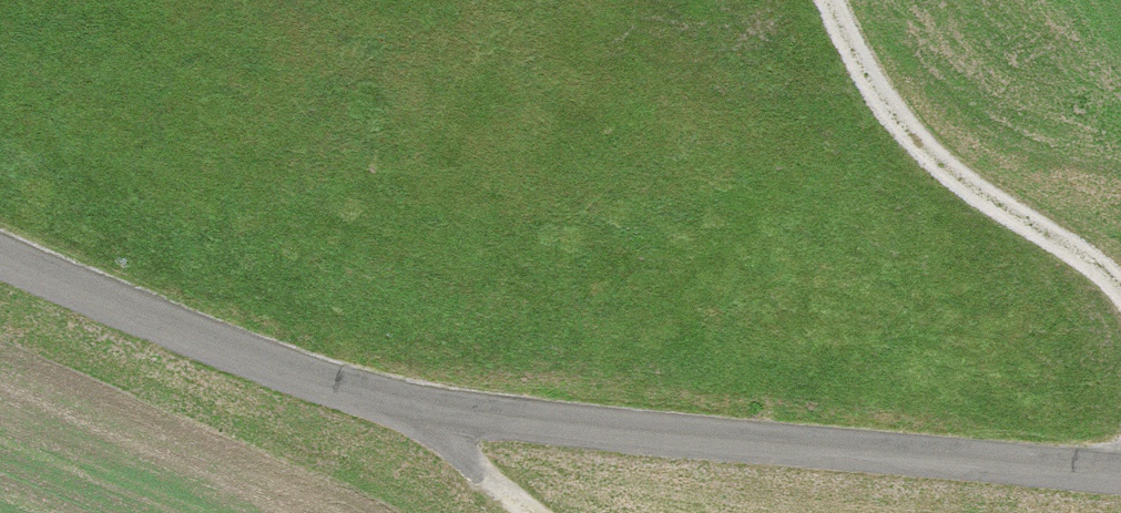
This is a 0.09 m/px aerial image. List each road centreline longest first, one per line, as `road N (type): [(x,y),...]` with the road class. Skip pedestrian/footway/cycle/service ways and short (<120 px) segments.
road 1 (unclassified): [(0,267),(265,370),(449,419),(1120,477)]
road 2 (track): [(1120,300),(1094,273),(958,194),(859,92),(820,0)]
road 3 (track): [(449,419),(451,470),(506,512)]

